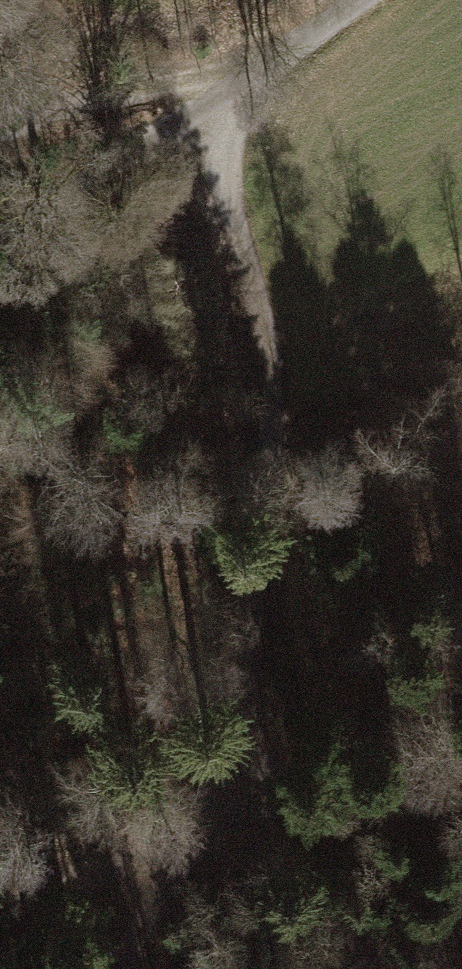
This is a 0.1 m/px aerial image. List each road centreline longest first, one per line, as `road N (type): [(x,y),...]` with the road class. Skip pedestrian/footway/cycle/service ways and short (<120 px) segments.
road 1 (track): [(125,968),(211,817),(268,545),(269,404),(201,121)]
road 2 (track): [(414,0),(0,237)]
road 3 (track): [(211,817),(461,741)]
road 4 (track): [(211,817),(0,912)]

